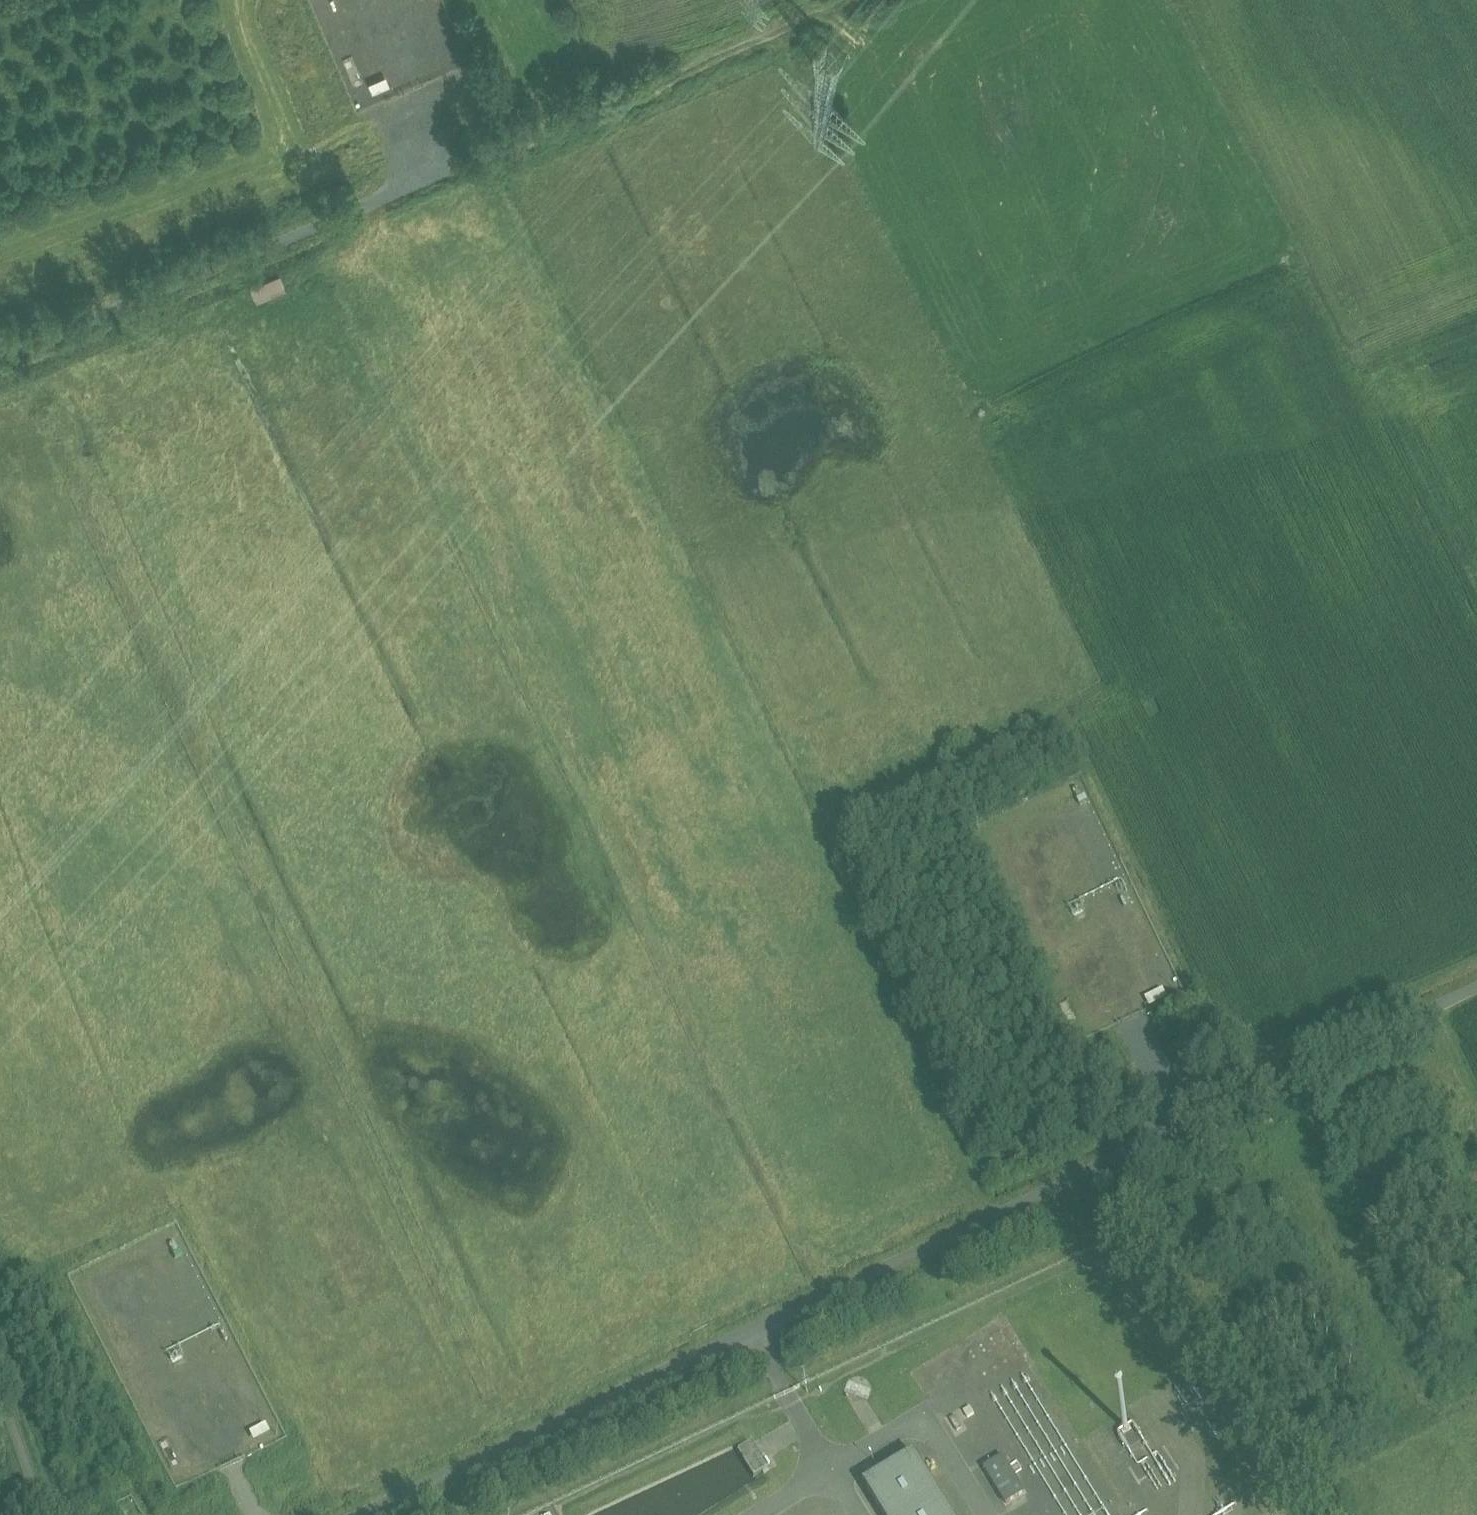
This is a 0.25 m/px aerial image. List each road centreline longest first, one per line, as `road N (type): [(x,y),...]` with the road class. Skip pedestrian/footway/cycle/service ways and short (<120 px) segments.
road 1 (unclassified): [(1476,982),(380,1514)]
road 2 (track): [(0,358),(866,0)]
road 3 (unclassified): [(81,1514),(0,1281)]

